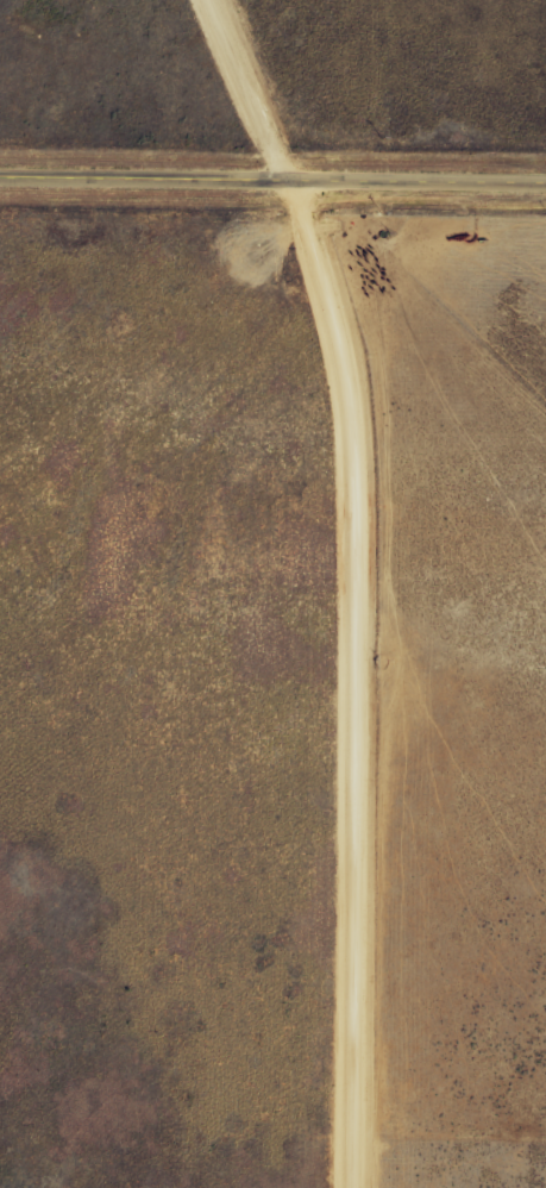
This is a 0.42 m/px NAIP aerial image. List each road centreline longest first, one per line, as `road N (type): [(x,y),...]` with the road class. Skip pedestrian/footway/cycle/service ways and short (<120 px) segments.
road 1 (residential): [(391,1187),(394,337),(300,182),(290,0)]
road 2 (secondary): [(0,179),(545,184)]

